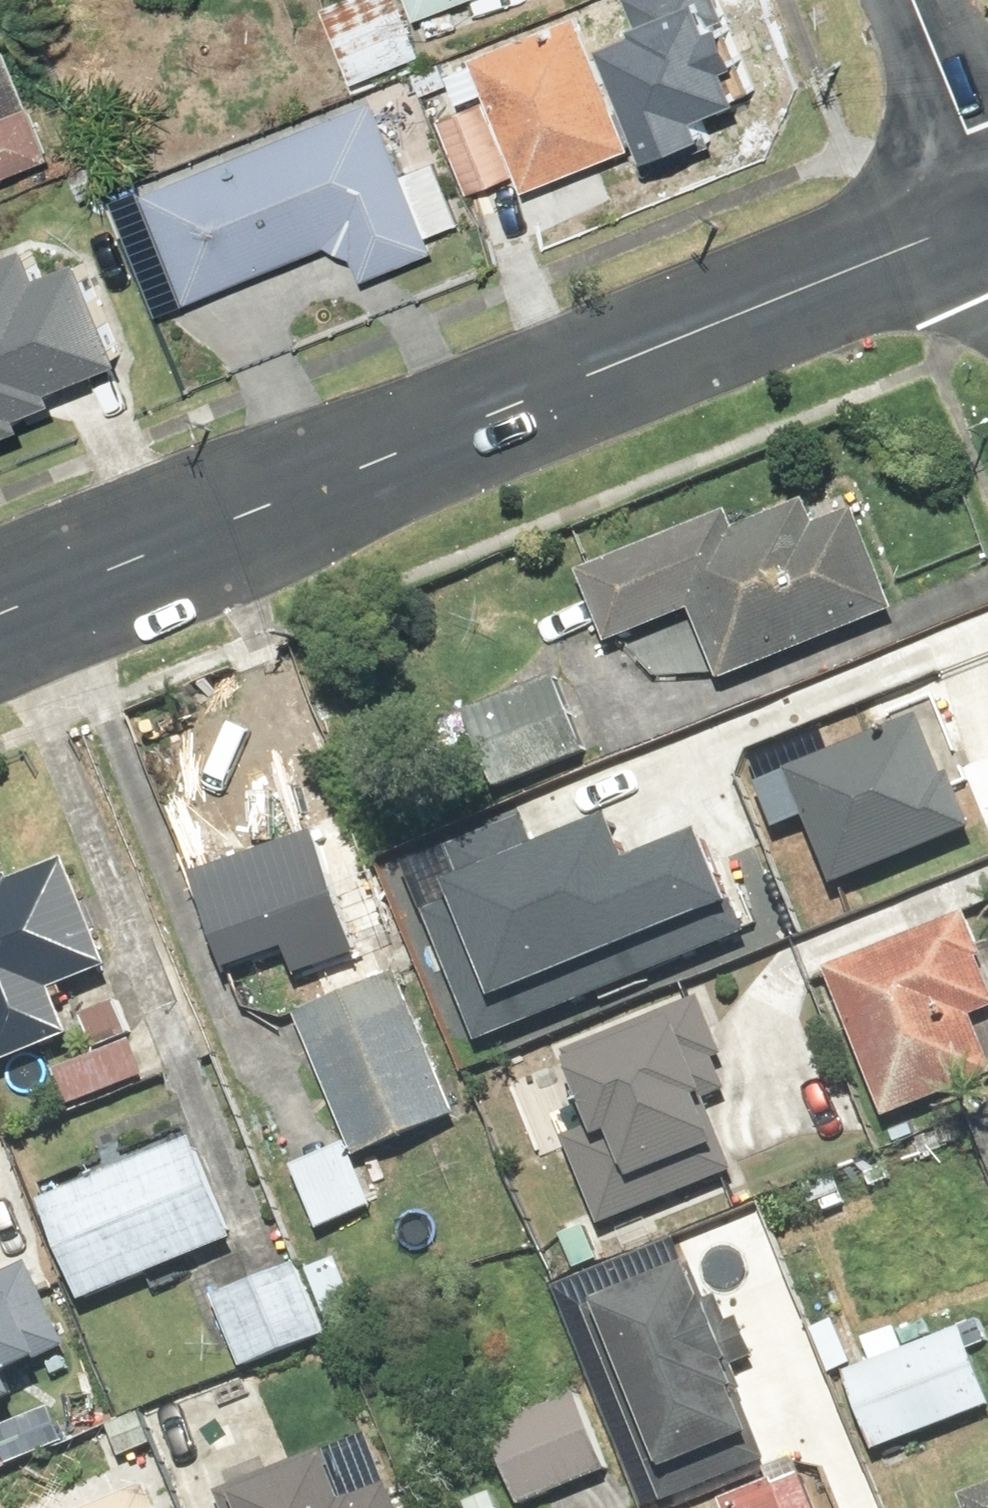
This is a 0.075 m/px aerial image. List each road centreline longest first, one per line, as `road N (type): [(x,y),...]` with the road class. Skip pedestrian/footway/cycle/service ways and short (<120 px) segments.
road 1 (residential): [(987,217),(0,614)]
road 2 (residential): [(987,184),(911,0)]

